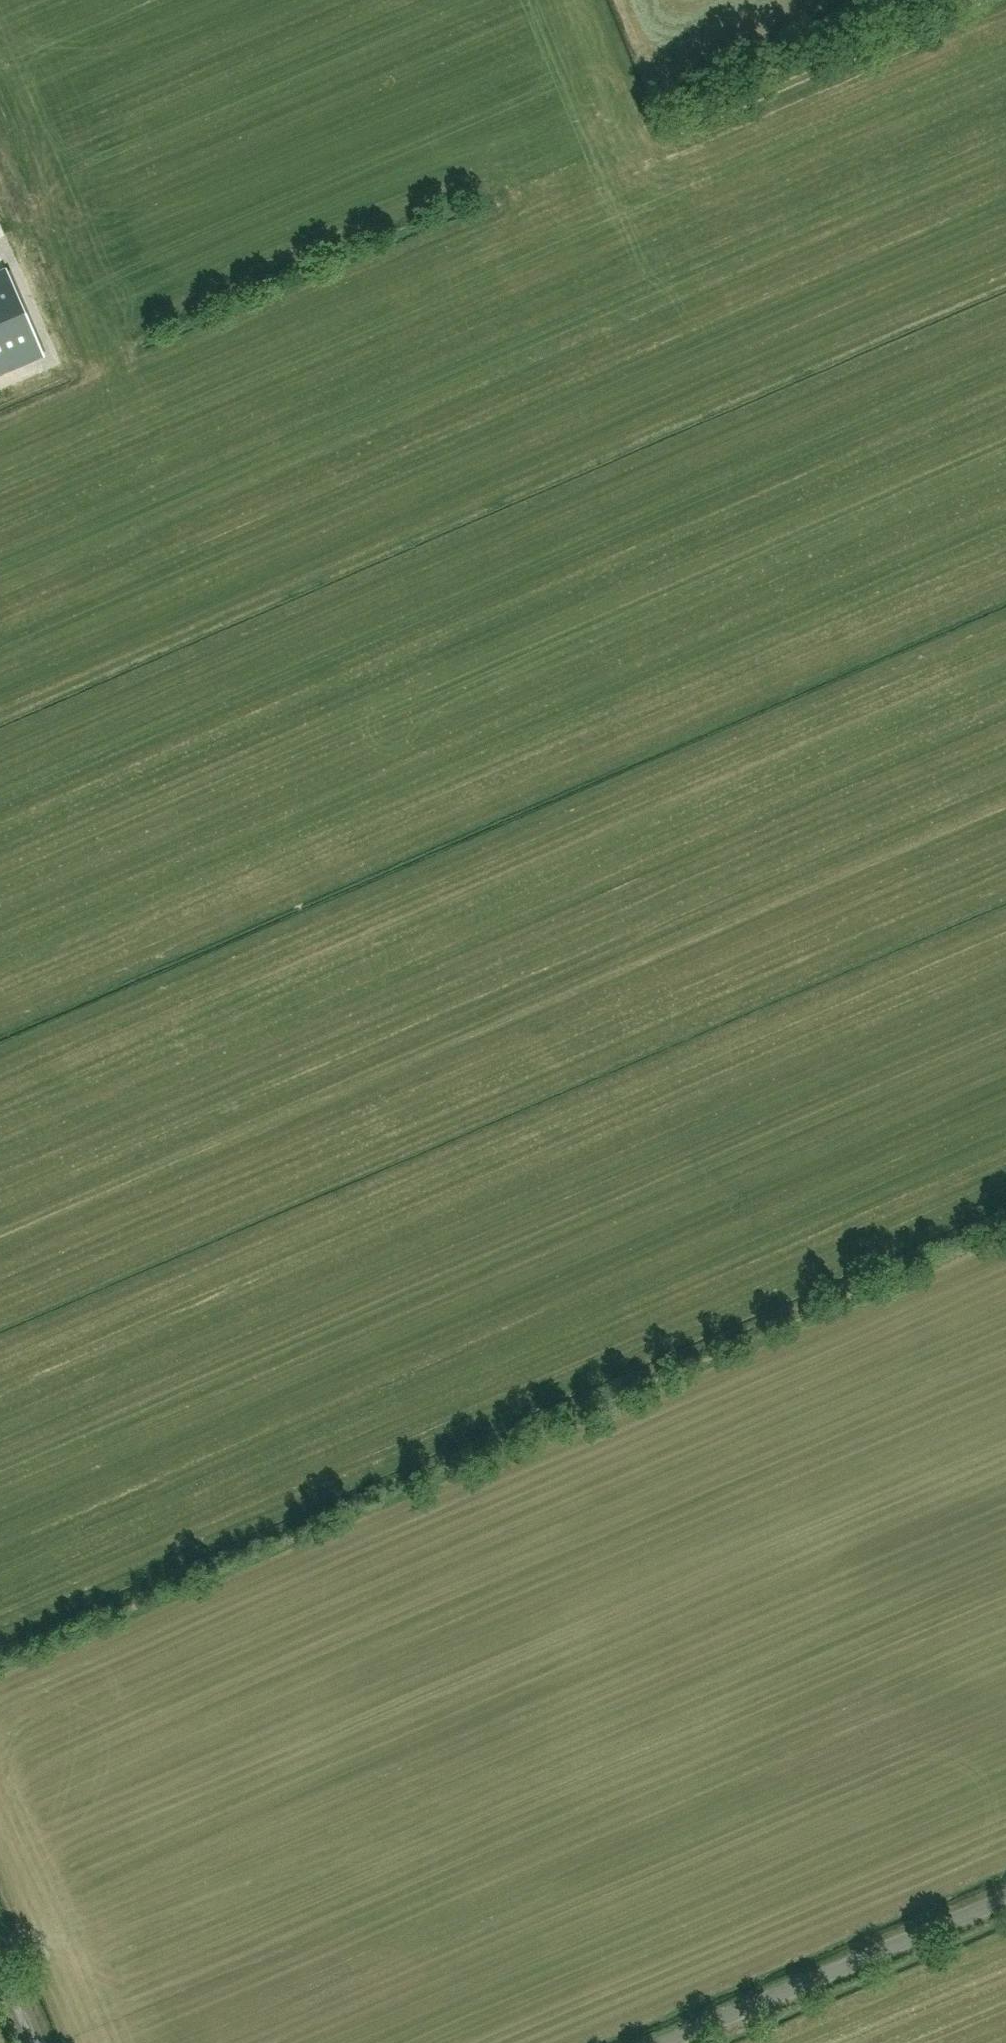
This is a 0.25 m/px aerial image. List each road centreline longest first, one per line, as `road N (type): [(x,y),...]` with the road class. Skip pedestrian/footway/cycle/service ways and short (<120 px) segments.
road 1 (unclassified): [(673,2042),(1005,1900)]

